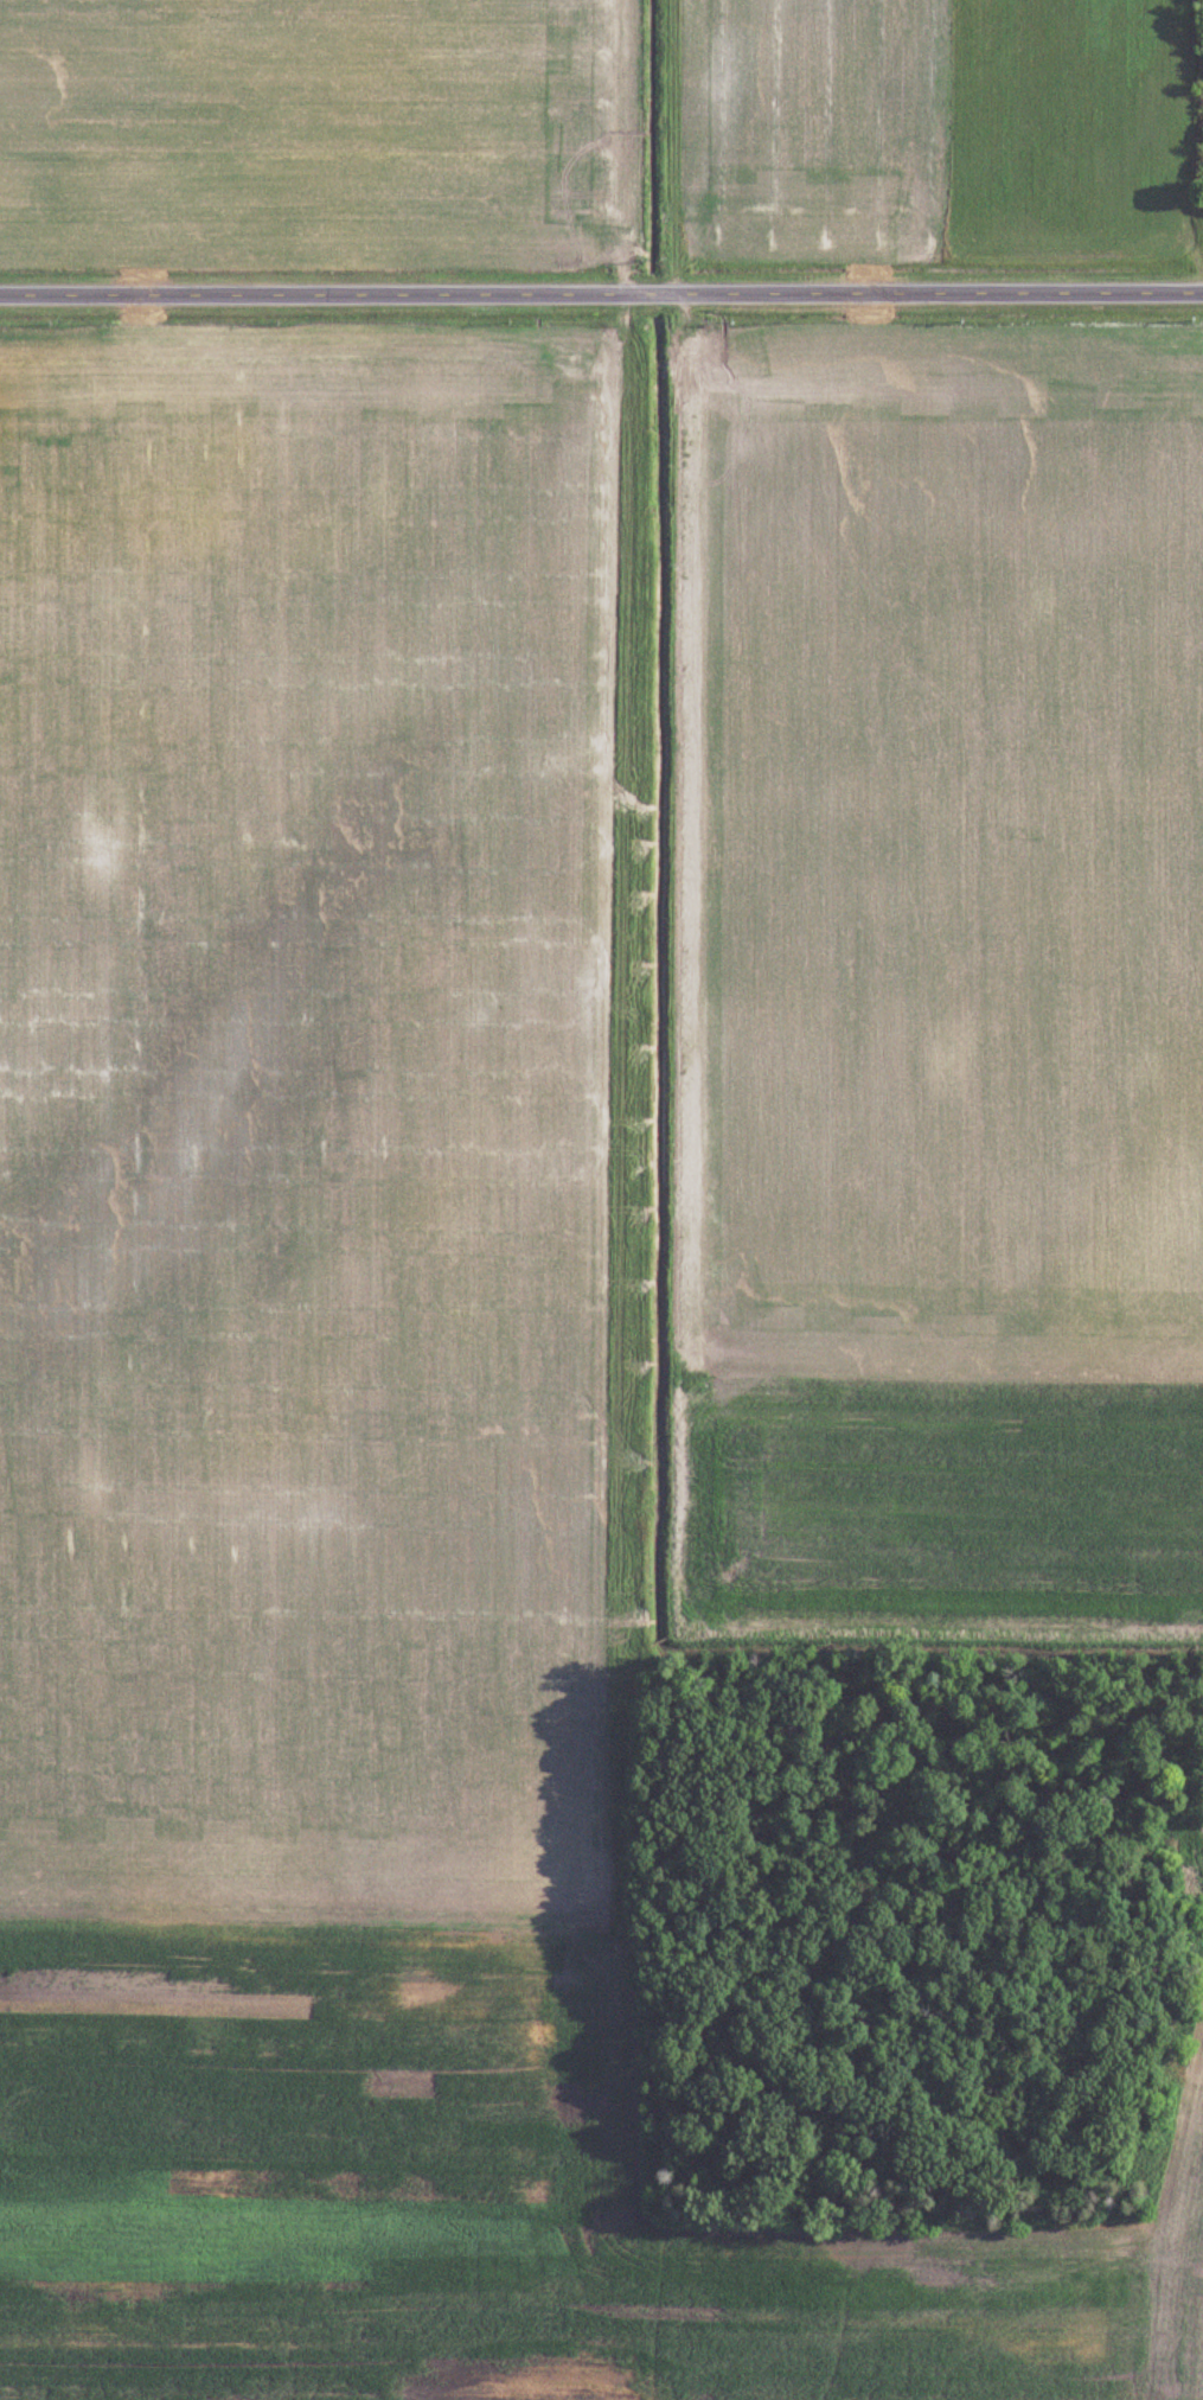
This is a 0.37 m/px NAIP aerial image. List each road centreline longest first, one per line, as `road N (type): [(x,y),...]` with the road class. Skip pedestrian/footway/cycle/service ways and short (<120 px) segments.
road 1 (tertiary): [(1202,282),(0,285)]

